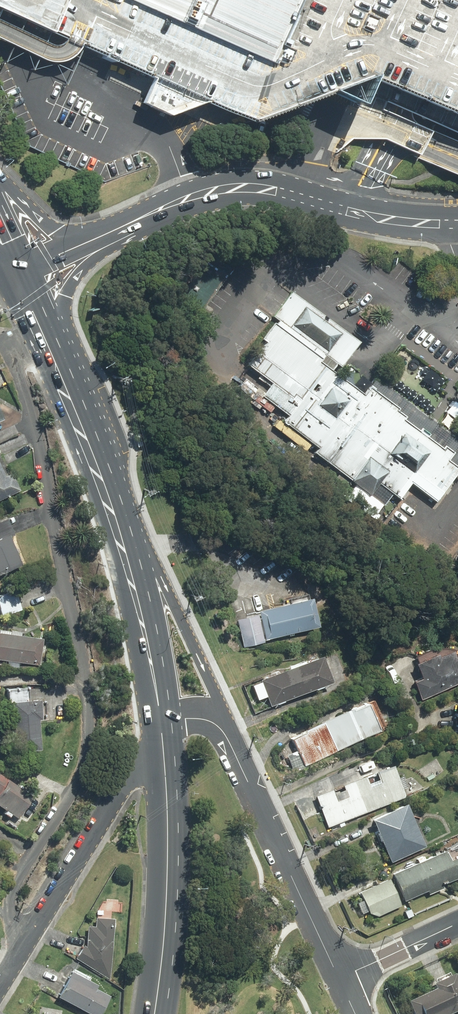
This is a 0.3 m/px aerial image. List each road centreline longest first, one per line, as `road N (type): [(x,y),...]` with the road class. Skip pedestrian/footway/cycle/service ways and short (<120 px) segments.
road 1 (tertiary): [(457,225),(389,221),(239,188),(141,217)]
road 2 (residential): [(0,982),(128,781),(164,755)]
road 3 (unclassified): [(341,978),(227,733)]
road 4 (primary): [(164,755),(167,868),(155,1013)]
road 5 (primary): [(121,524),(156,566),(227,733)]
road 6 (primary): [(121,524),(160,717)]
road 7 (primary): [(49,347),(121,524)]
road 8 (primary): [(141,217),(139,235),(82,270),(49,347)]
road 9 (primary): [(0,189),(50,226),(74,233),(141,217)]
road 10 (tertiary): [(141,217),(19,275)]
road 11 (unclassified): [(341,978),(457,924)]

